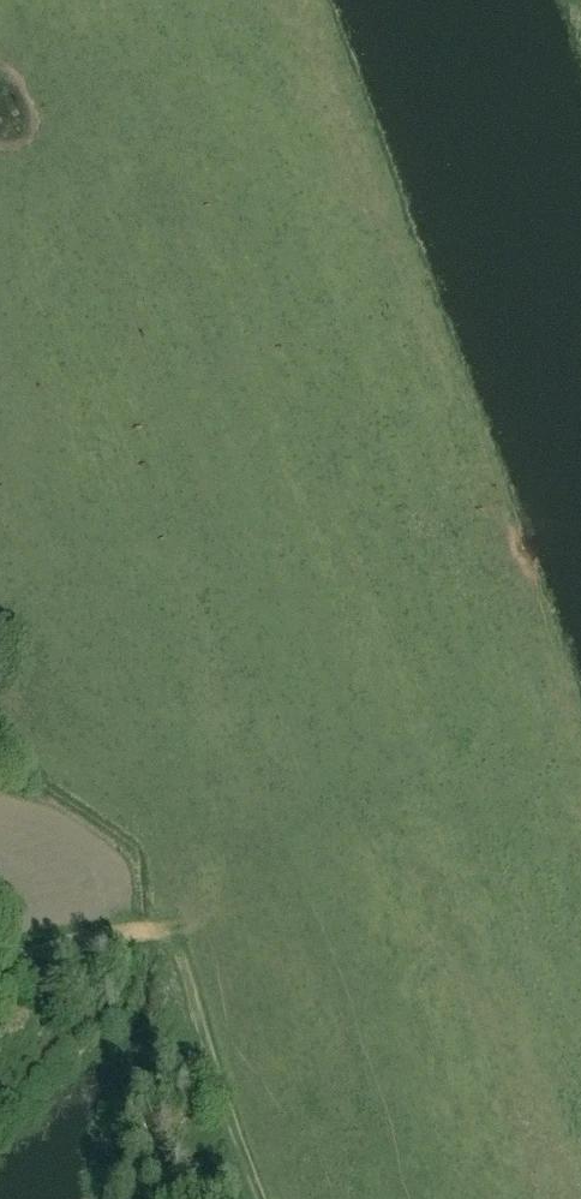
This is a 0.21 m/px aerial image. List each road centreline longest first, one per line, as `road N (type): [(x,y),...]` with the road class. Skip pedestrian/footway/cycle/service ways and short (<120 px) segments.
road 1 (track): [(0,966),(125,938),(168,942),(203,1011),(221,1177),(233,1198)]

